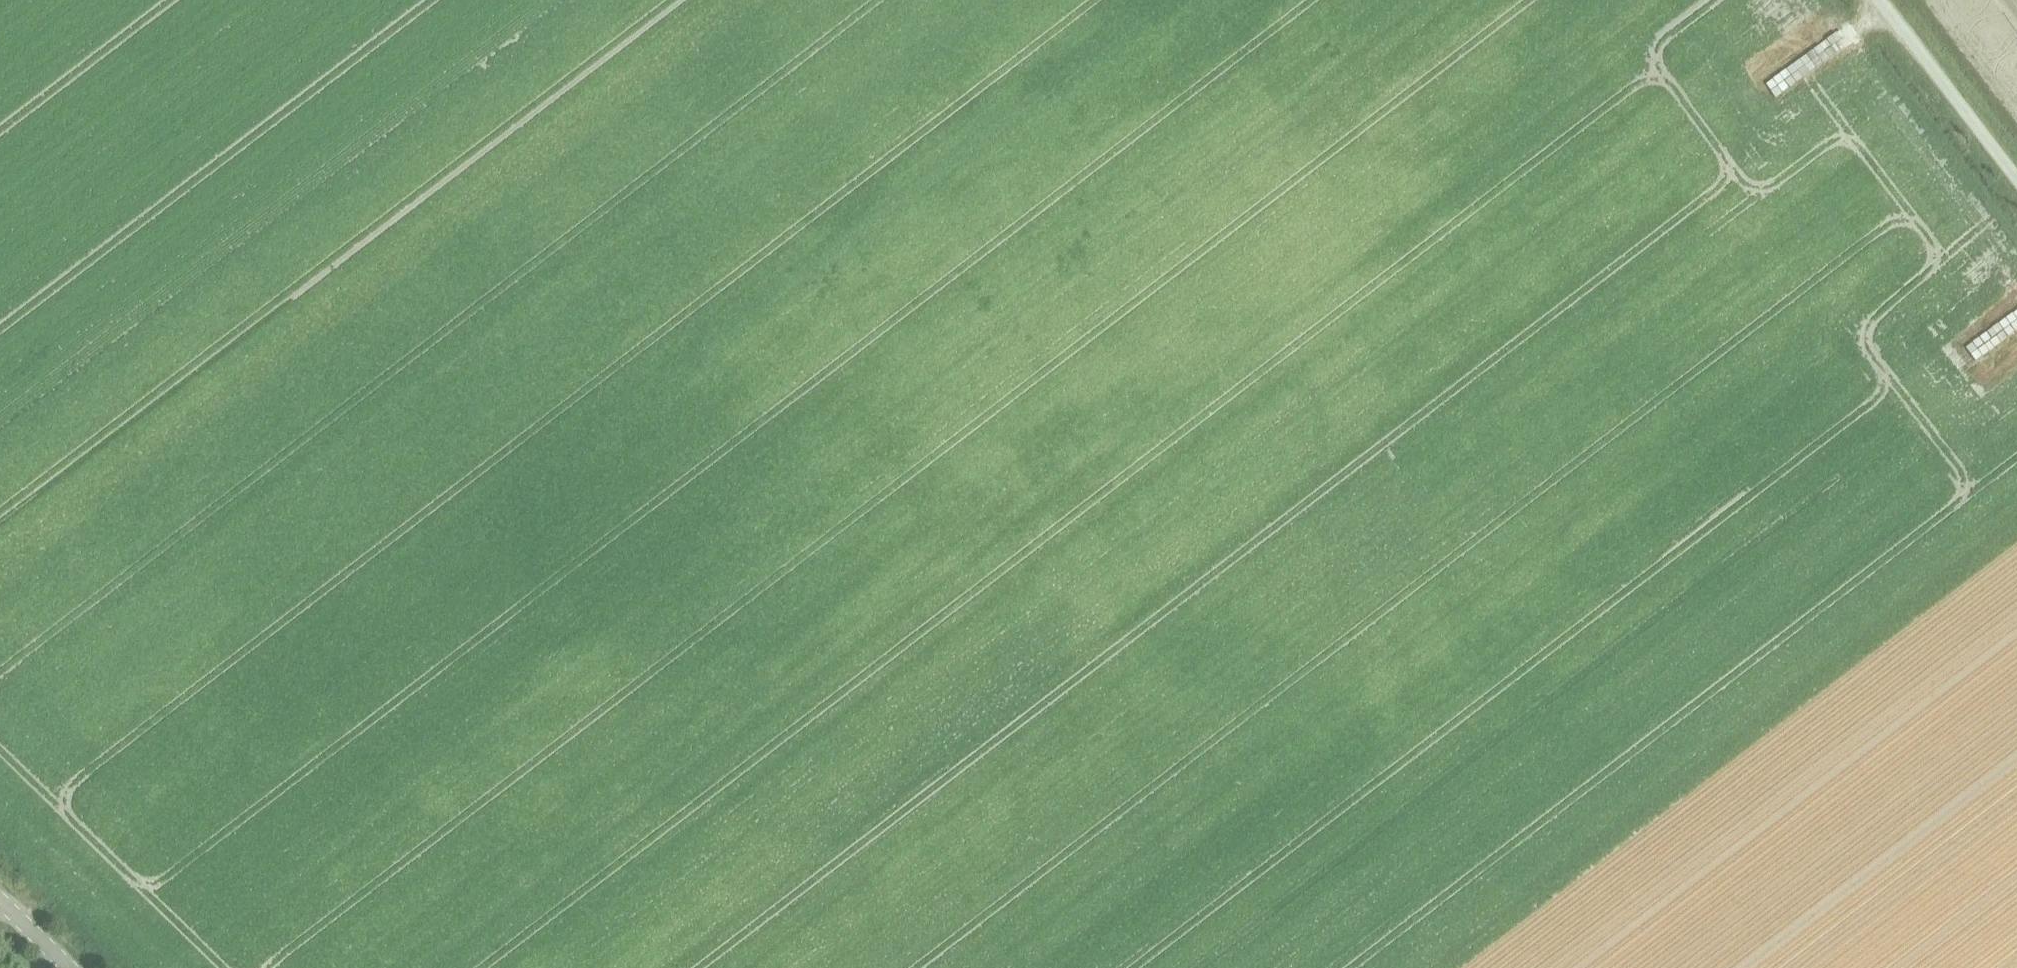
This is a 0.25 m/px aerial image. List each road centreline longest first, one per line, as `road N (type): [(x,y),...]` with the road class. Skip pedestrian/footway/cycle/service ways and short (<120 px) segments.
road 1 (unclassified): [(2016,180),(1879,0)]

